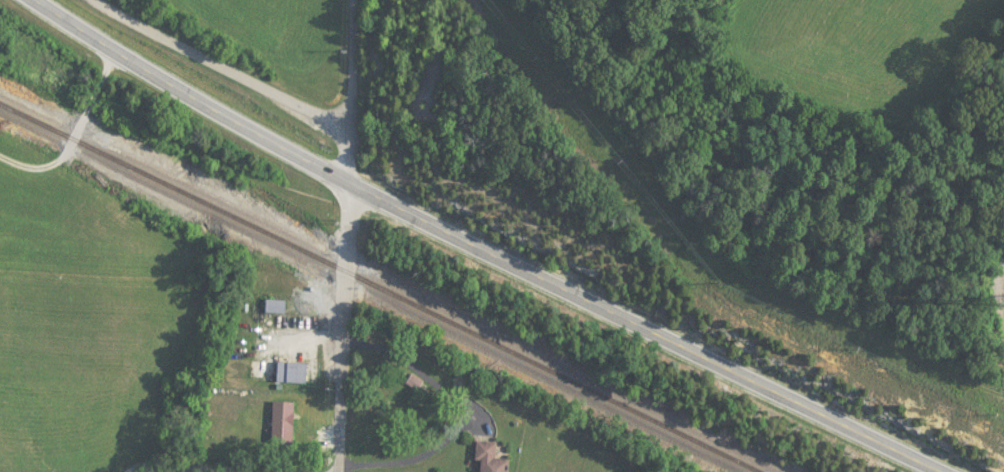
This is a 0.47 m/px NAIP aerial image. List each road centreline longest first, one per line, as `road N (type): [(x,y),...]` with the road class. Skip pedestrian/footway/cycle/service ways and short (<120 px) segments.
road 1 (primary): [(947,471),(344,183),(35,0)]
road 2 (residential): [(334,471),(353,0)]
road 3 (residential): [(95,0),(346,134)]

